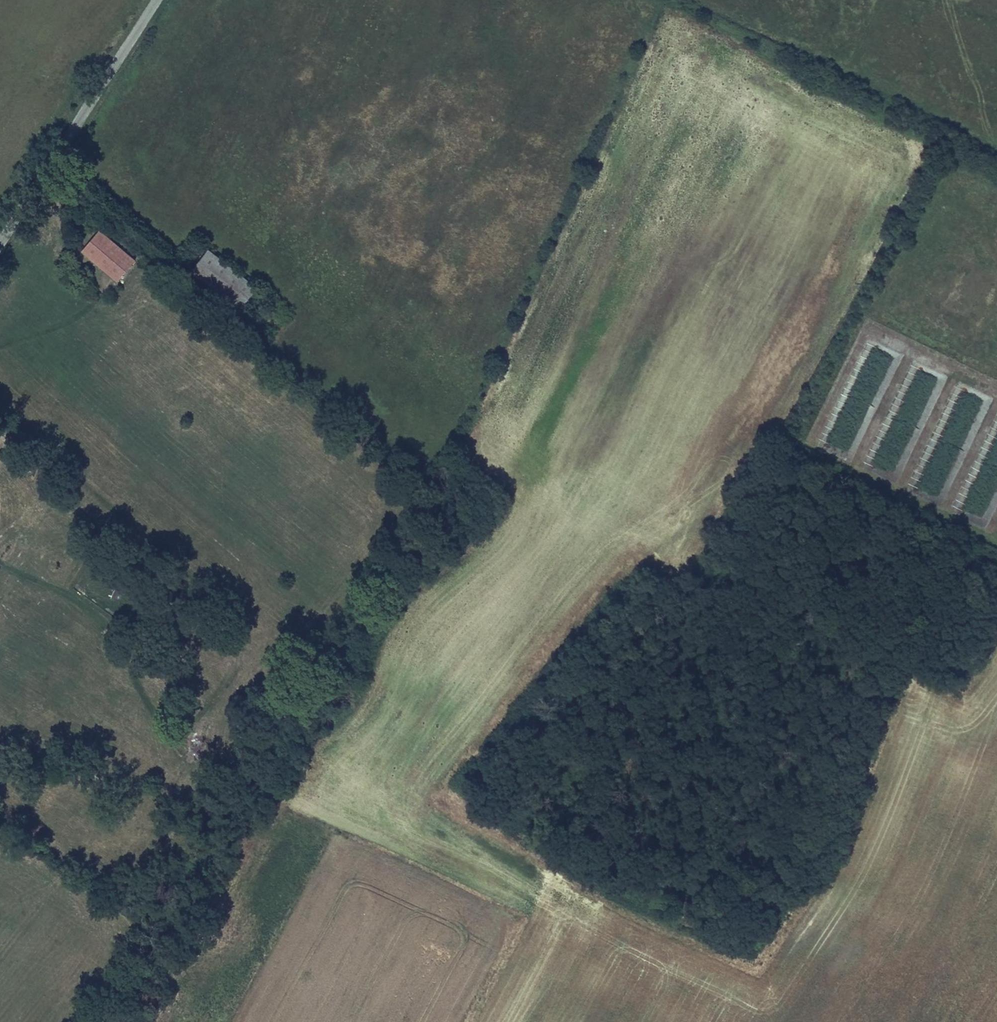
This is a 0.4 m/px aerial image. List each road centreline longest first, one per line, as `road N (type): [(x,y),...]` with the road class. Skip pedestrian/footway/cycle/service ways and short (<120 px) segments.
road 1 (unclassified): [(0,240),(154,0)]
road 2 (track): [(996,392),(867,330),(812,445)]
road 3 (track): [(955,372),(900,489)]
road 4 (track): [(909,350),(855,466)]
road 5 (track): [(996,402),(944,511)]

